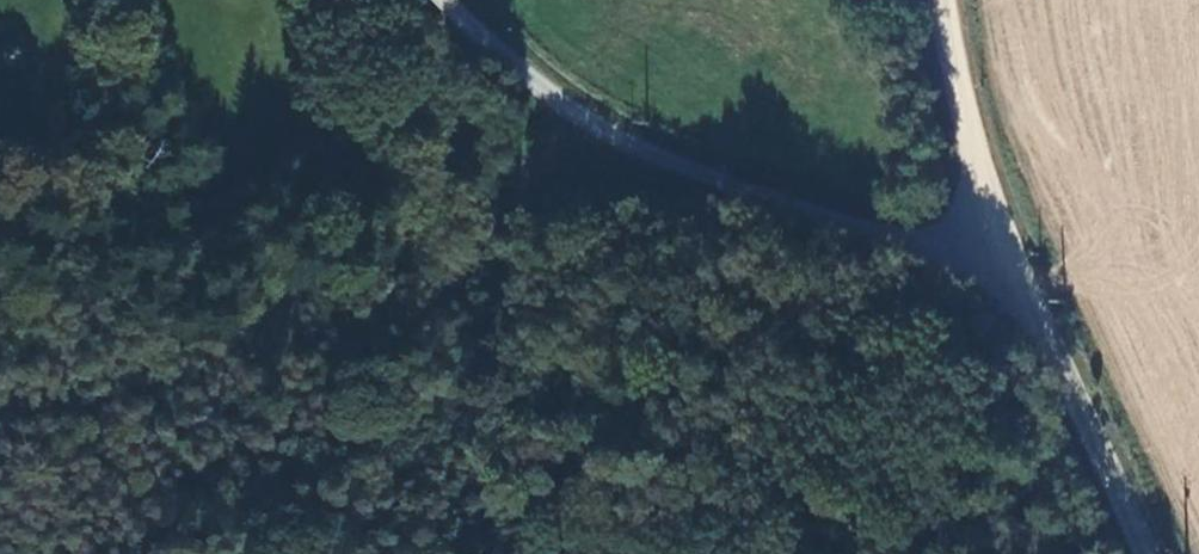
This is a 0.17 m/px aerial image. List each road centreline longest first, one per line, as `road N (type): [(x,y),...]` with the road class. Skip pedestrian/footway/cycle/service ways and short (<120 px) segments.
road 1 (track): [(0,405),(701,228),(779,200)]
road 2 (unclassified): [(443,0),(552,98),(665,155),(902,242),(959,241),(993,231)]
road 3 (tertiary): [(1143,553),(993,231)]
road 4 (tertiary): [(993,231),(939,0)]

